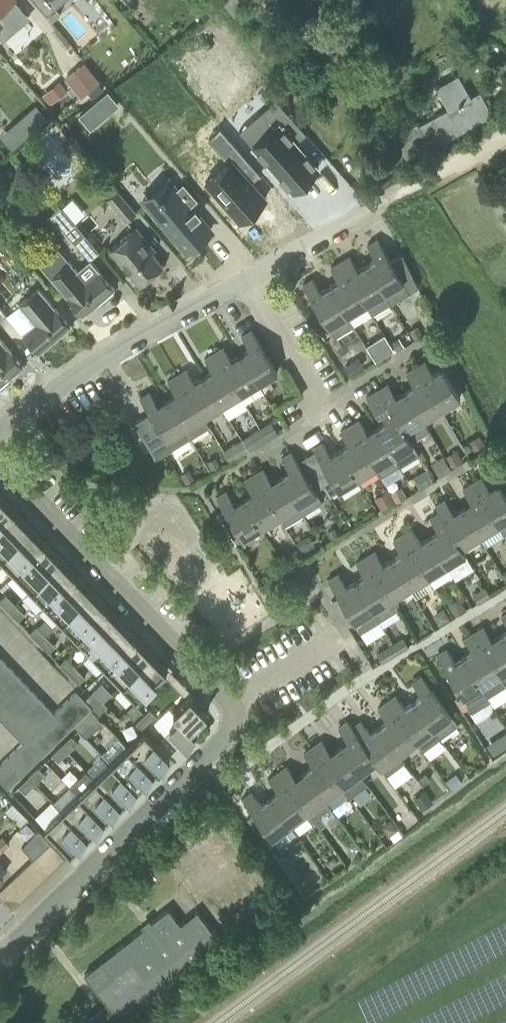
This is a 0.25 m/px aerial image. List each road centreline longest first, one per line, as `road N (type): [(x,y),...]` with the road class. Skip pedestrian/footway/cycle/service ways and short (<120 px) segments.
road 1 (residential): [(0,951),(236,730),(230,703),(0,463)]
road 2 (residential): [(0,434),(78,373),(248,279)]
road 3 (track): [(368,213),(505,129)]
road 4 (residential): [(328,411),(248,279)]
road 5 (residential): [(248,279),(368,213)]

